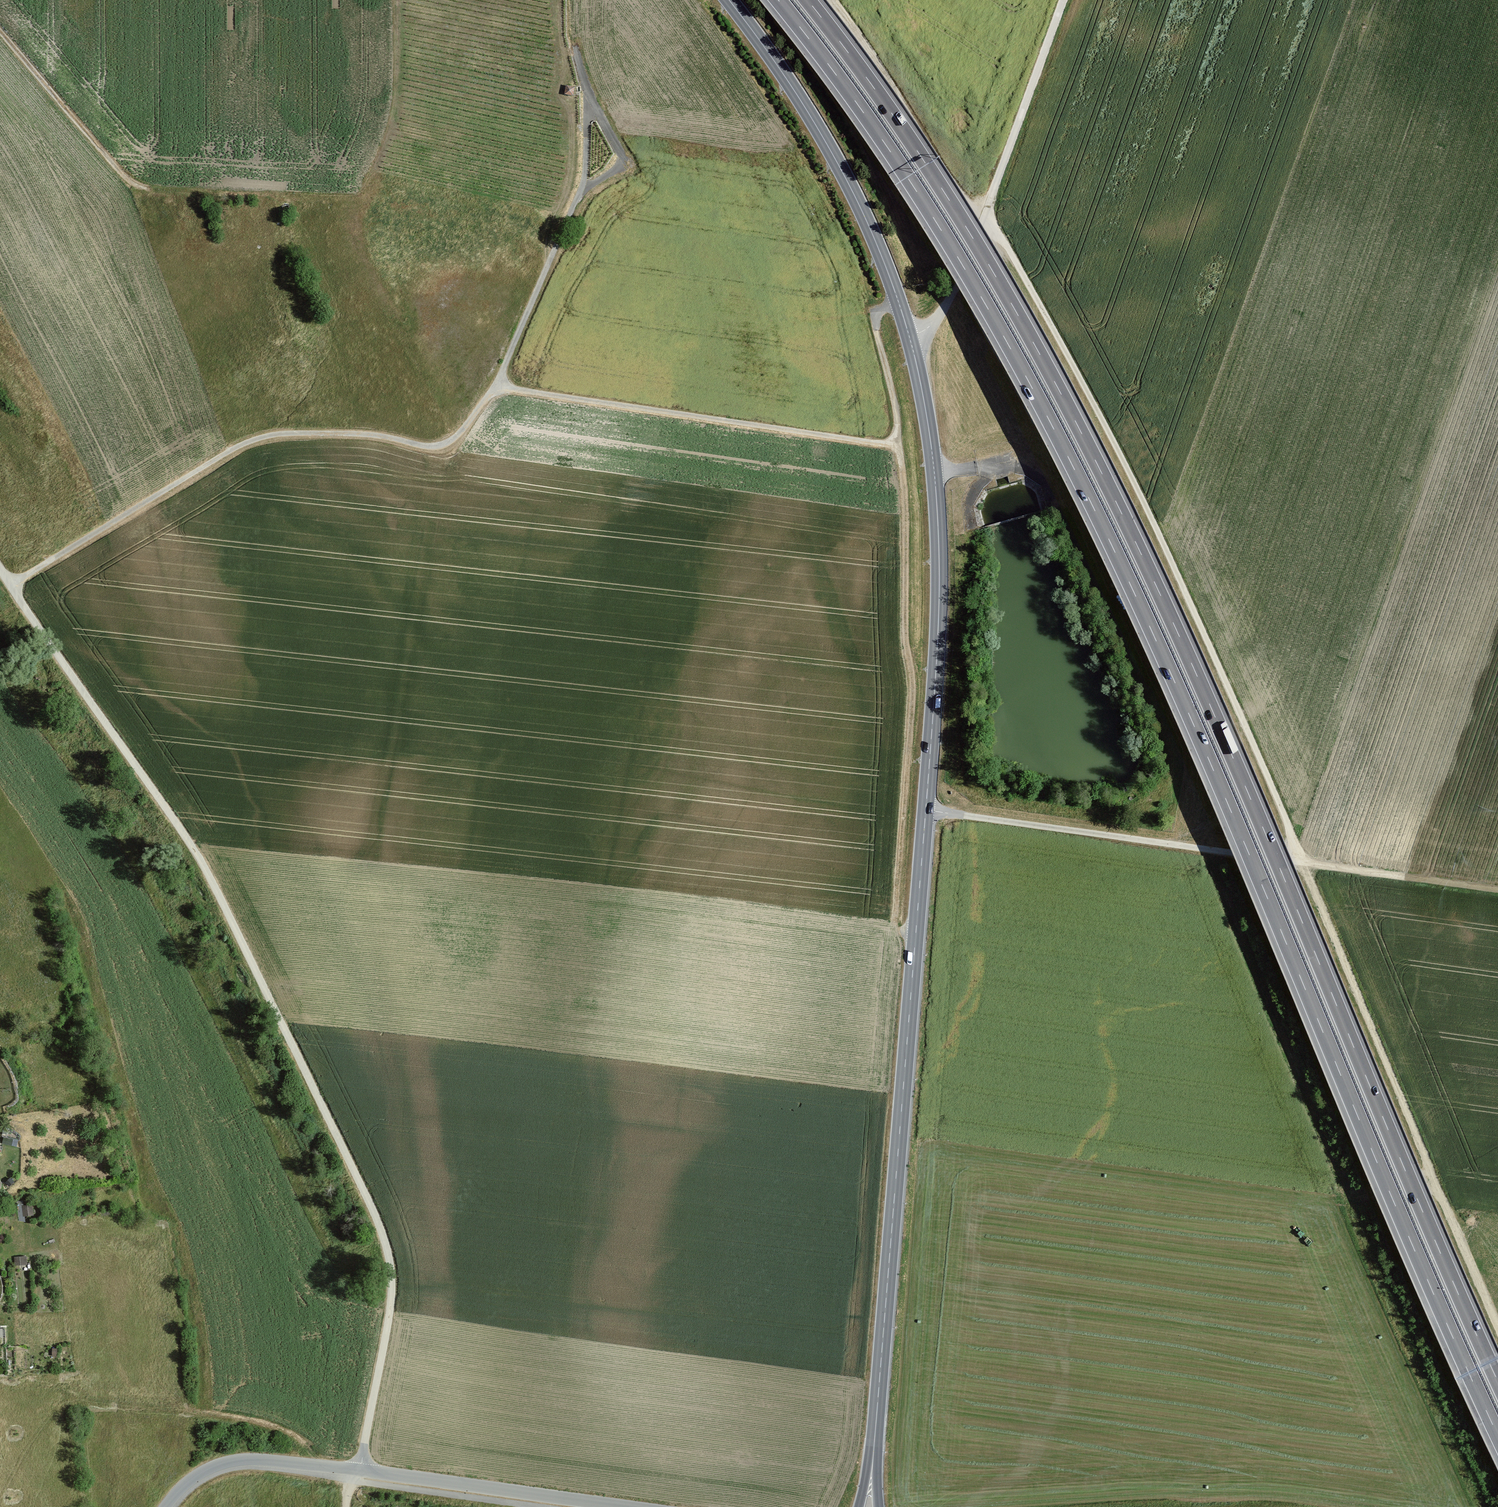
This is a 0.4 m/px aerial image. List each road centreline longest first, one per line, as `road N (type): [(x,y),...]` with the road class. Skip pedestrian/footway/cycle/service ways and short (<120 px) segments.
road 1 (motorway): [(778,0),(923,201),(1082,484),(1497,1436)]
road 2 (motorway): [(1497,1382),(1214,715),(1102,474),(973,238),(807,0)]
road 3 (secondary): [(729,0),(802,103),(873,236),(914,355),(934,471),(936,664),(874,1446)]
road 4 (track): [(11,586),(247,443),(315,433),(442,445),(501,389),(898,446),(876,320),(899,303)]
road 5 (track): [(354,1470),(392,1295),(380,1227),(209,873),(11,586)]
road 6 (track): [(985,222),(1019,268),(1123,458),(1303,862)]
road 7 (track): [(898,446),(914,689),(896,931),(916,932)]
road 8 (track): [(1497,1326),(1303,862)]
road 9 (residential): [(166,1506),(191,1479),(242,1460),(629,1506)]
road 10 (track): [(1303,862),(926,810)]
road 11 (track): [(501,389),(582,186),(589,98),(575,49)]
road 12 (track): [(831,0),(985,222)]
road 13 (track): [(1063,0),(985,222)]
road 14 (track): [(0,32),(131,184)]
road 15 (track): [(1303,862),(1497,890)]
road 16 (track): [(352,1480),(537,1506)]
road 17 (track): [(985,222),(962,280),(932,327),(910,343)]
road 18 (track): [(589,98),(622,157),(613,172),(582,186)]

